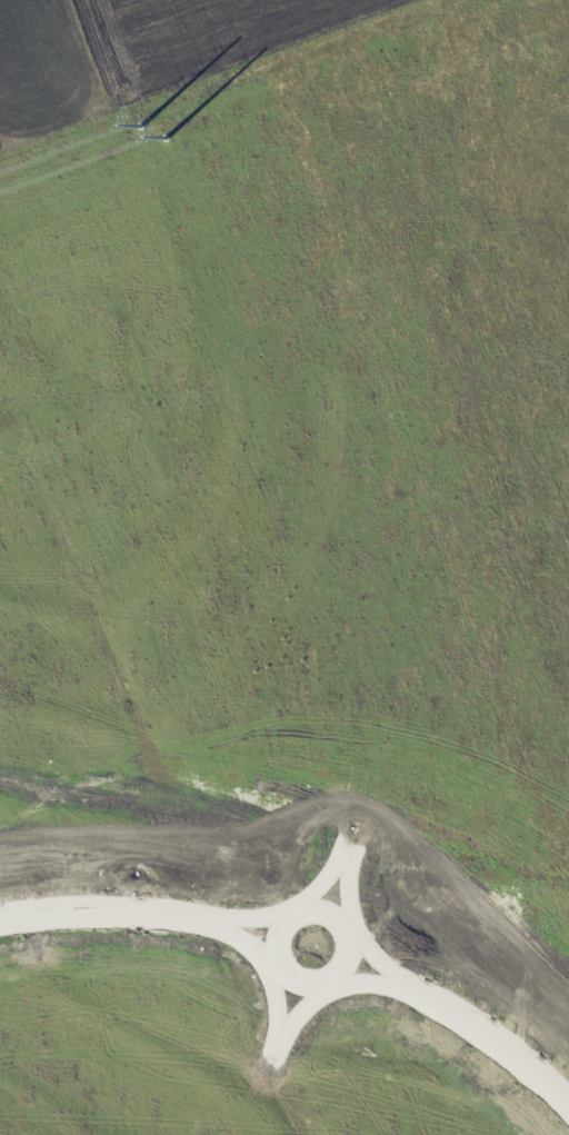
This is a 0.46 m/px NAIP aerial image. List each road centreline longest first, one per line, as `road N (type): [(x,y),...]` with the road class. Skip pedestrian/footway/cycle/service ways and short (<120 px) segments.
road 1 (residential): [(347,848),(426,617),(467,371),(511,0)]
road 2 (residential): [(542,90),(446,87),(360,113),(321,138),(286,185),(203,726)]
road 3 (residential): [(0,318),(169,257),(272,260)]
road 4 (residential): [(0,517),(159,461),(242,465)]
road 5 (residential): [(273,942),(279,966),(310,986),(336,979),(352,957),(350,929),(318,906),(293,910),(273,942)]
road 6 (residential): [(397,982),(527,1065),(568,1111)]
road 7 (residential): [(0,922),(71,914),(211,922)]
road 8 (residential): [(203,726),(0,725)]
road 9 (residential): [(293,910),(211,922),(274,954)]
road 10 (residential): [(342,918),(347,848),(306,906)]
road 11 (residential): [(336,979),(397,982),(350,929)]
road 12 (residential): [(279,966),(282,1029),(323,985)]

